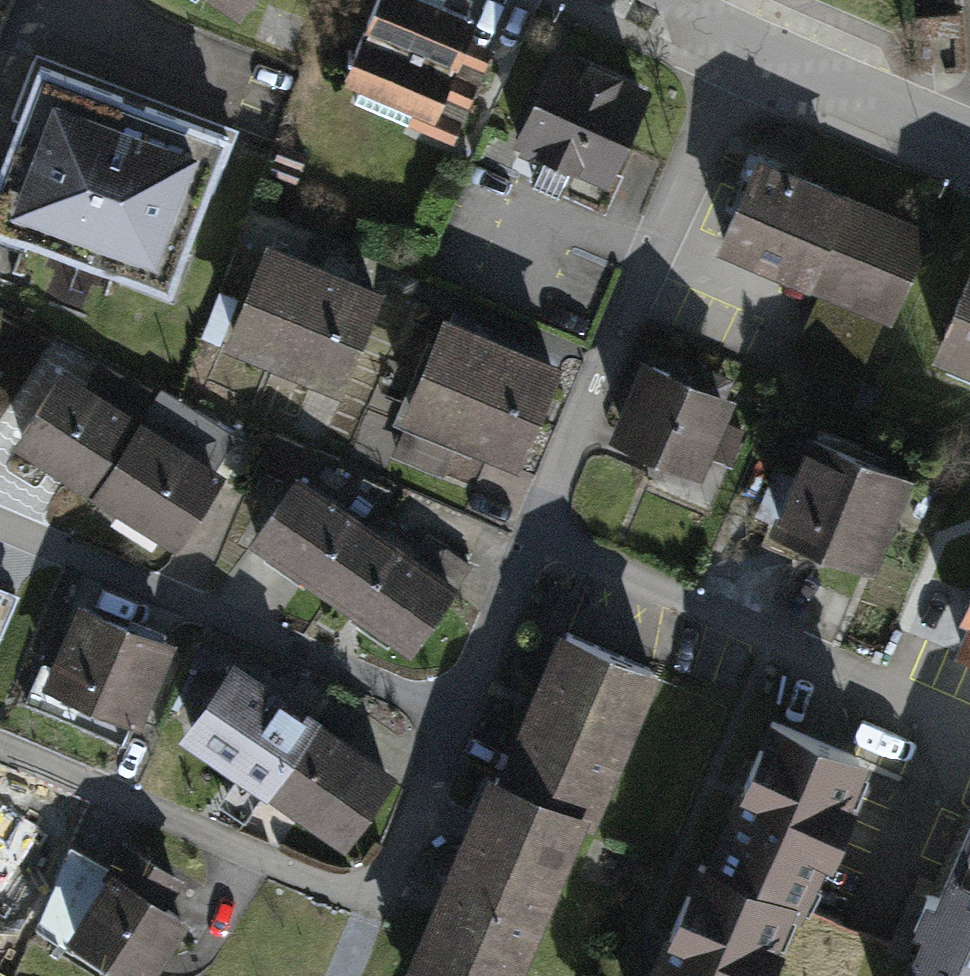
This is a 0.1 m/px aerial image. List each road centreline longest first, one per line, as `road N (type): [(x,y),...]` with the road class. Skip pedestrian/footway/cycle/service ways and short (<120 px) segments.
road 1 (residential): [(453,722),(379,891),(350,900),(0,758)]
road 2 (residential): [(742,51),(536,548)]
road 3 (residential): [(0,540),(453,722)]
road 4 (residential): [(536,548),(969,714)]
road 5 (residential): [(969,143),(742,51)]
road 6 (residential): [(536,548),(453,722)]

